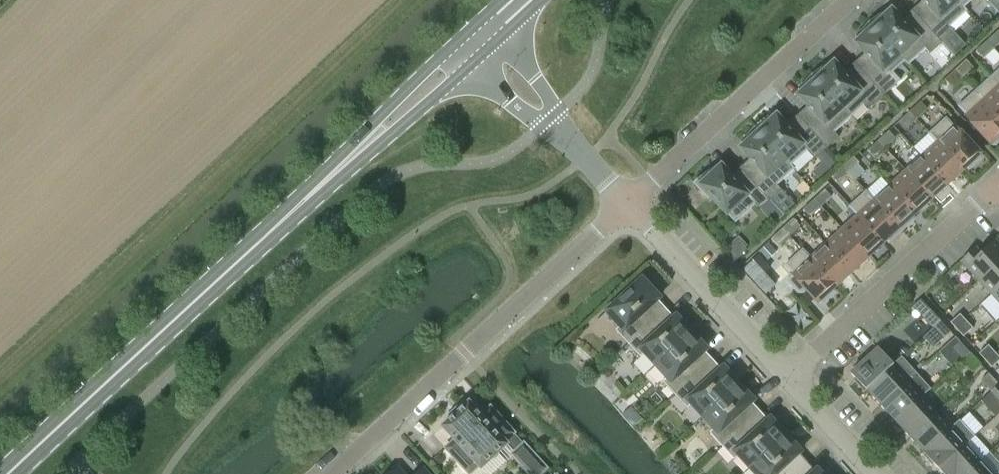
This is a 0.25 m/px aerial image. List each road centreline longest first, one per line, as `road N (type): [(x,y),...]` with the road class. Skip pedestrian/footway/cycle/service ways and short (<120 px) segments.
road 1 (primary): [(5,473),(484,49)]
road 2 (residential): [(331,473),(625,203)]
road 3 (residential): [(625,203),(847,0)]
road 4 (residential): [(787,377),(980,200),(998,194)]
road 5 (residential): [(787,377),(625,203)]
road 6 (residential): [(876,473),(787,377)]

